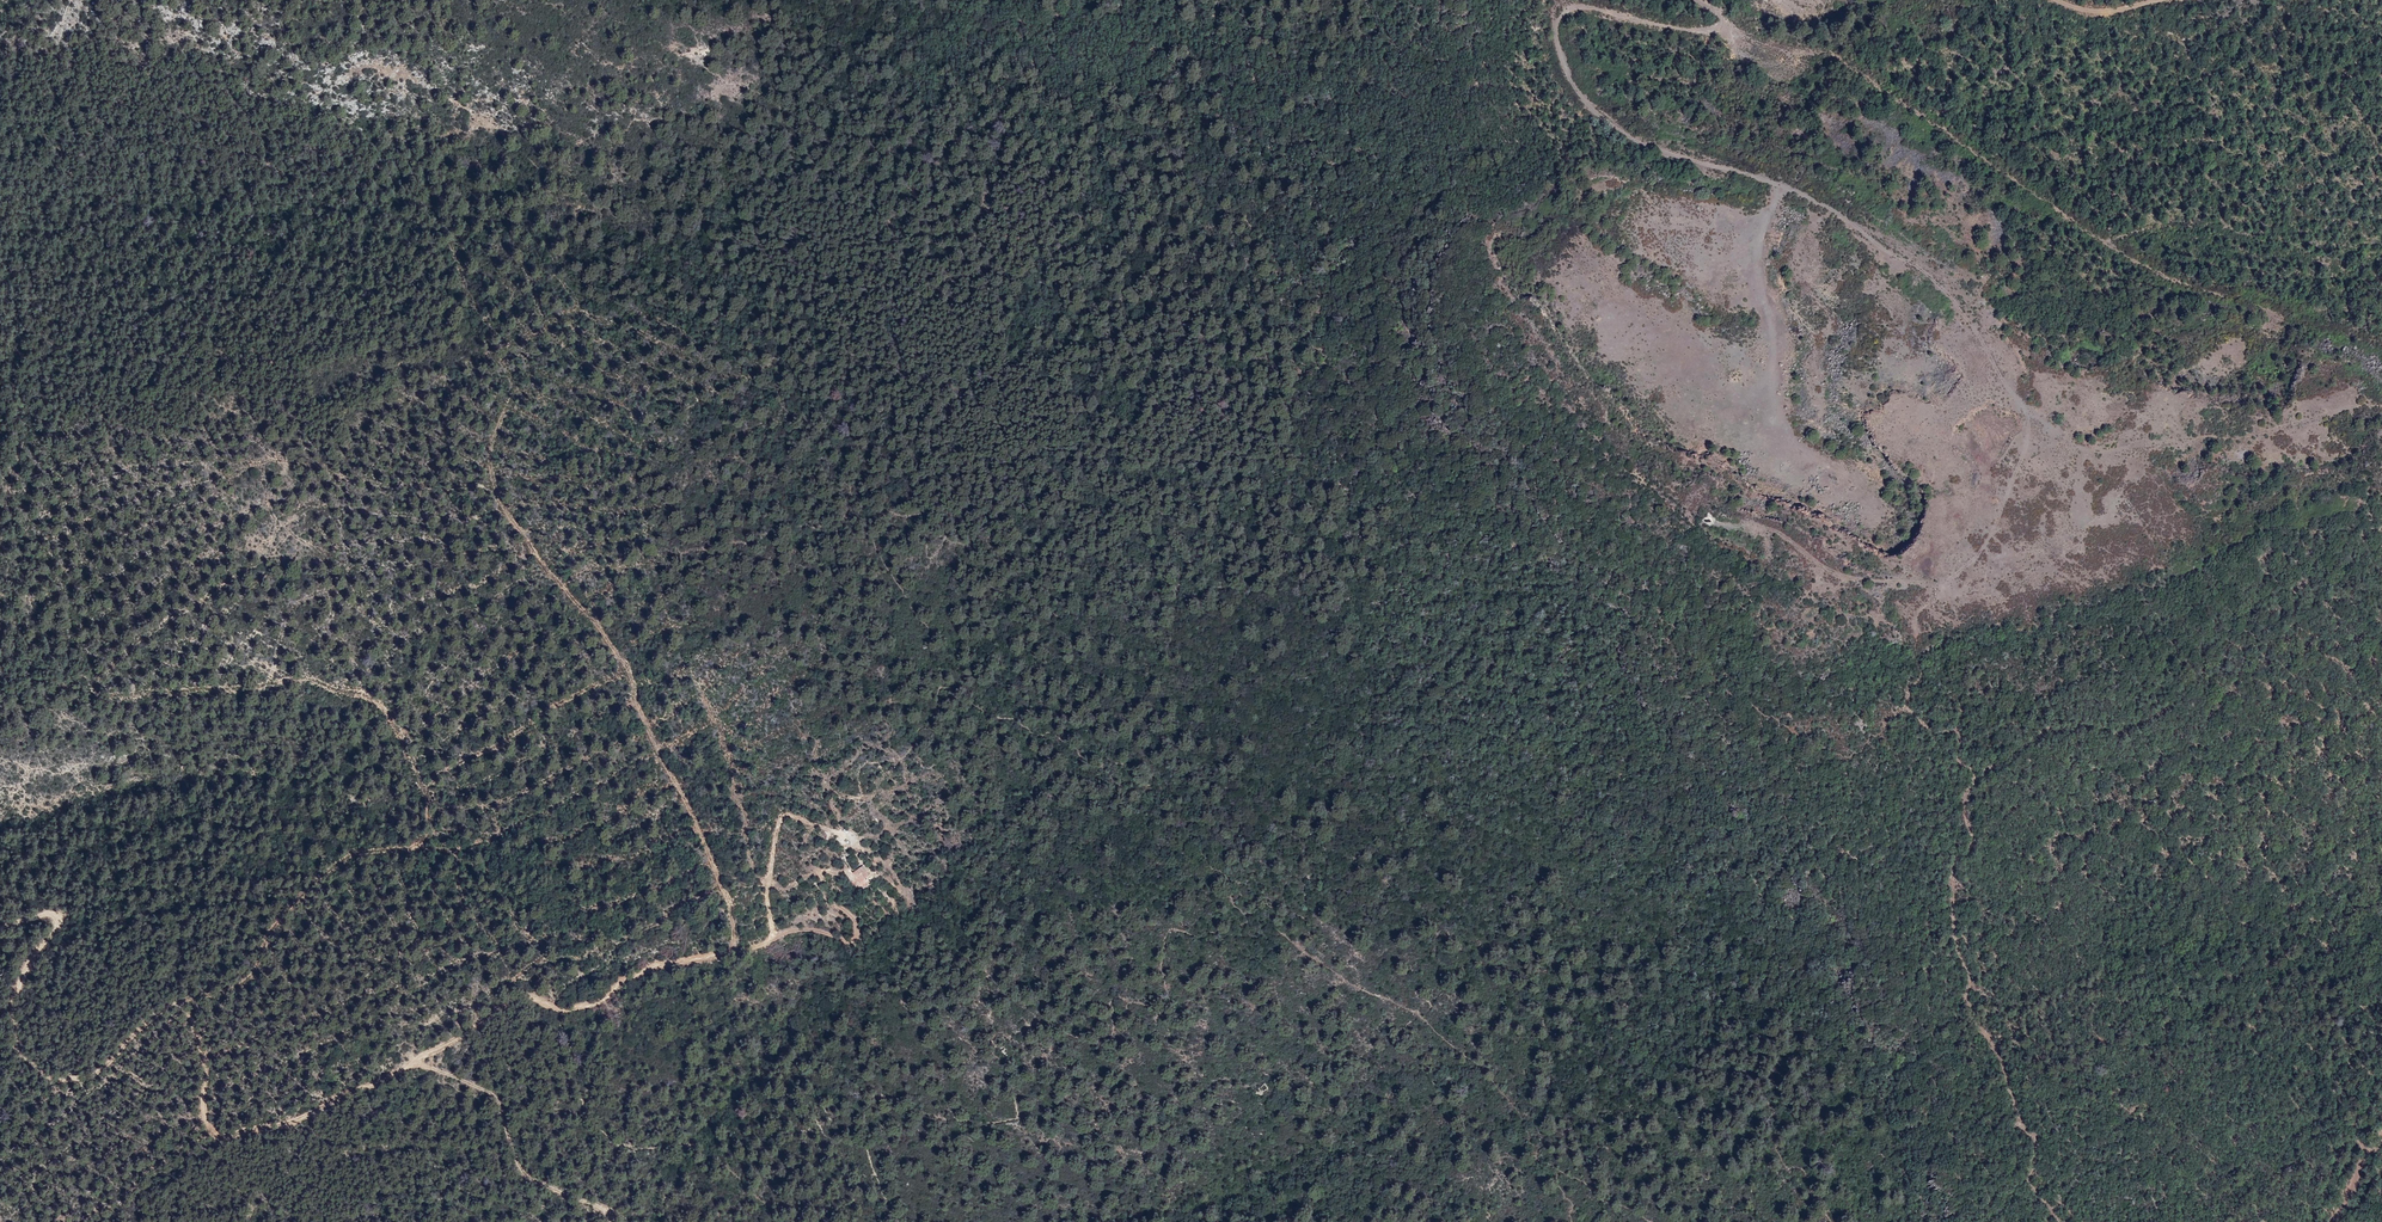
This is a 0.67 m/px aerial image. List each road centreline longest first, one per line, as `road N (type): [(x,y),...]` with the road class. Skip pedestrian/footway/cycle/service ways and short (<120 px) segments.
road 1 (track): [(0,931),(27,914),(50,913),(56,921),(20,982),(18,1036),(44,1072),(88,1078),(170,1005),(191,1010),(207,1056),(203,1105),(215,1136),(278,1123),(396,1075),(534,997),(572,1010),(655,967),(764,946),(793,930),(828,931),(850,942),(858,930),(851,911),(834,903)]
road 2 (track): [(421,1061),(501,1105),(526,1181),(595,1203),(611,1221)]

